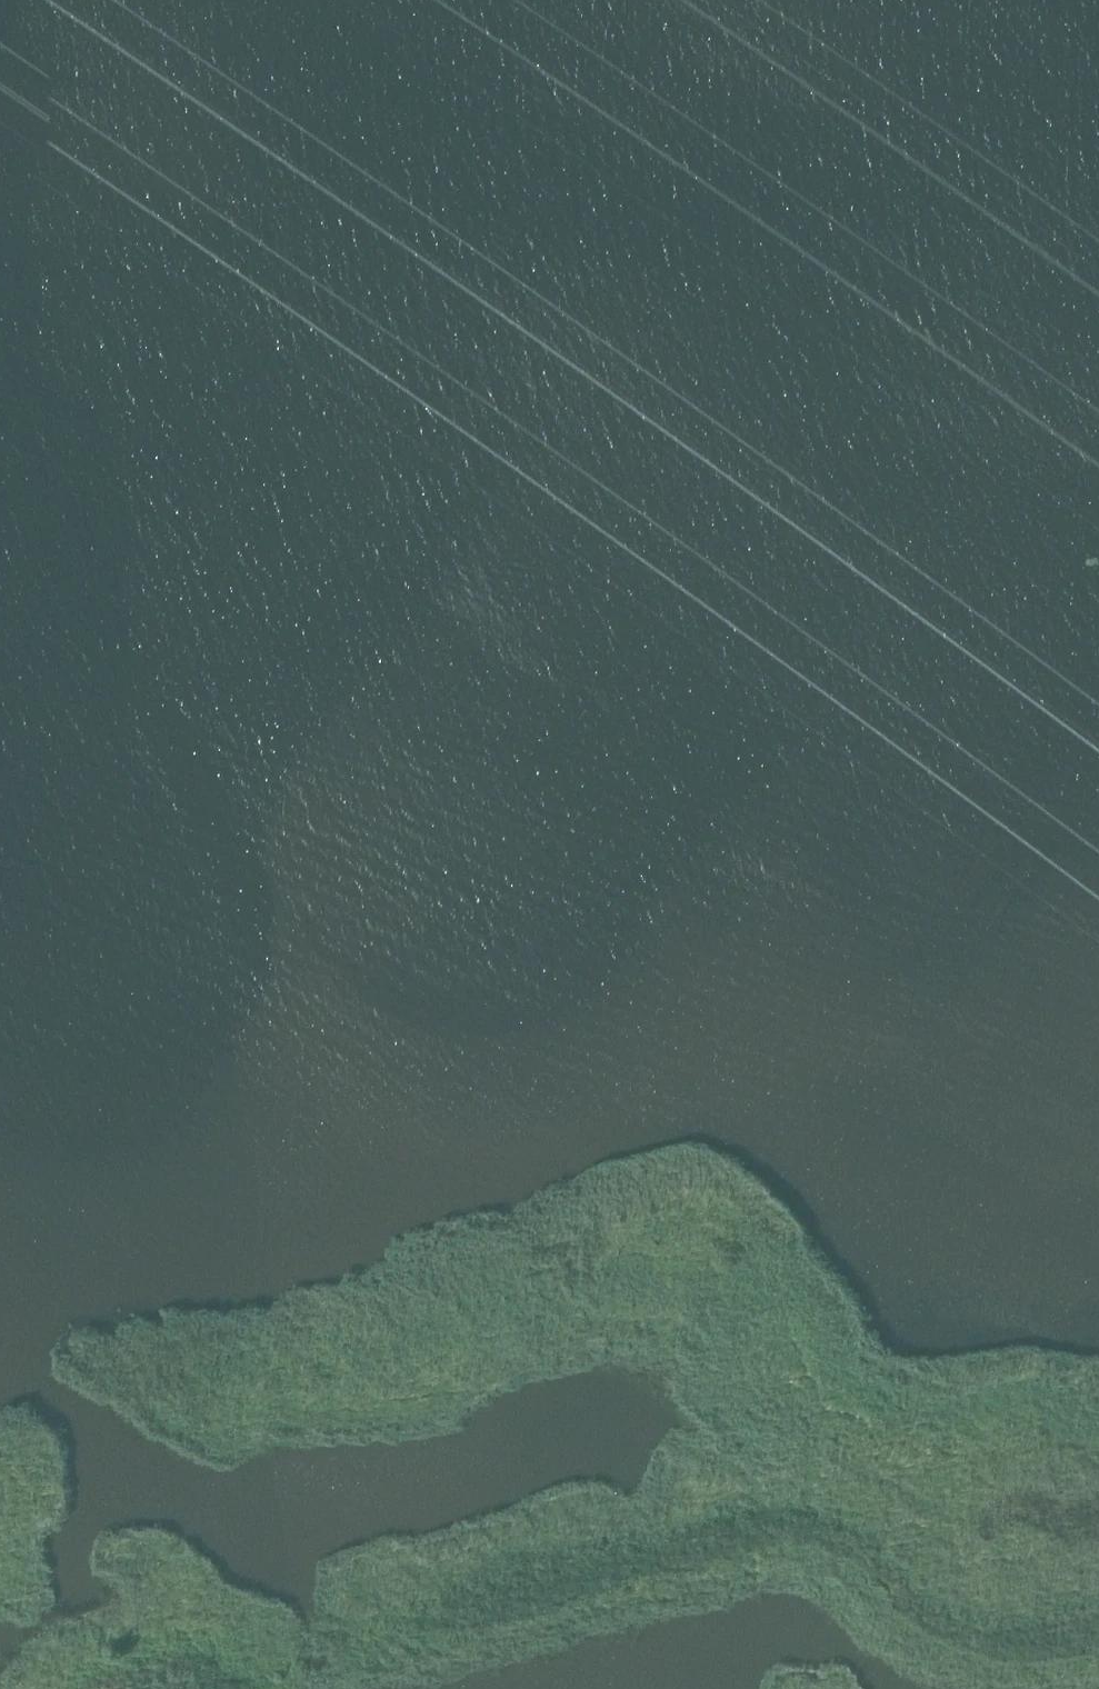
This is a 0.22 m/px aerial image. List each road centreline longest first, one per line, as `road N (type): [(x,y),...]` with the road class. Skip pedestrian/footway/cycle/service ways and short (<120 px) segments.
road 1 (track): [(1098,1631),(1009,1646),(973,1639),(928,1619),(827,1541),(773,1537),(363,1650)]
road 2 (track): [(231,1688),(363,1650)]

